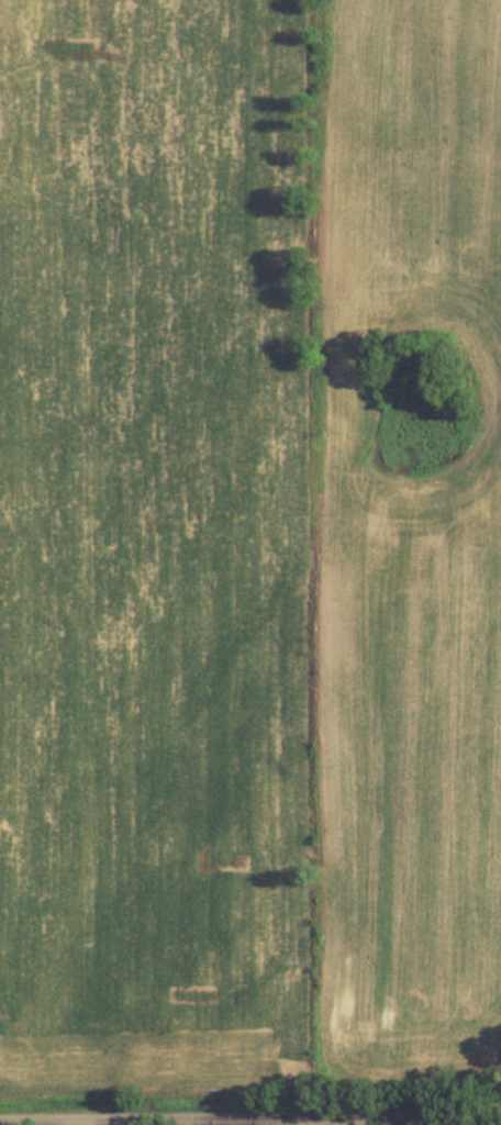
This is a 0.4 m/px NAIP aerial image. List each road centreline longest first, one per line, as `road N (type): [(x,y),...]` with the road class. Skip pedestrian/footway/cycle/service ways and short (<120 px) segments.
road 1 (residential): [(0,1123),(500,1114)]

